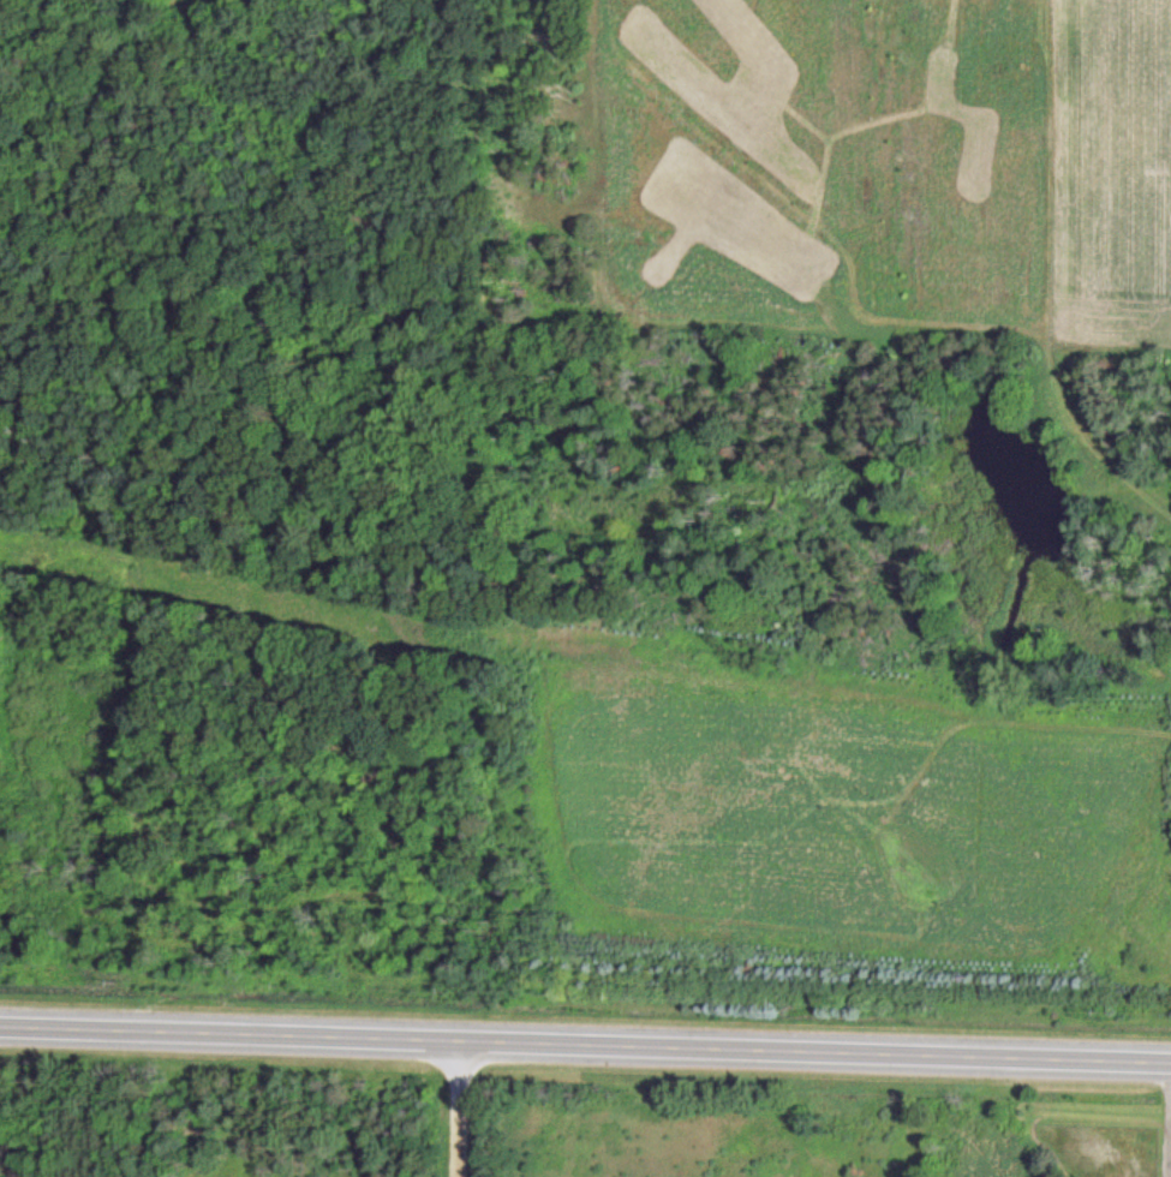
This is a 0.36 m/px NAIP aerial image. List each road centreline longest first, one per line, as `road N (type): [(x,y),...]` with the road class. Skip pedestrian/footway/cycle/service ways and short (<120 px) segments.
road 1 (primary): [(1170,1061),(0,1028)]
road 2 (residential): [(461,1176),(462,1041)]

